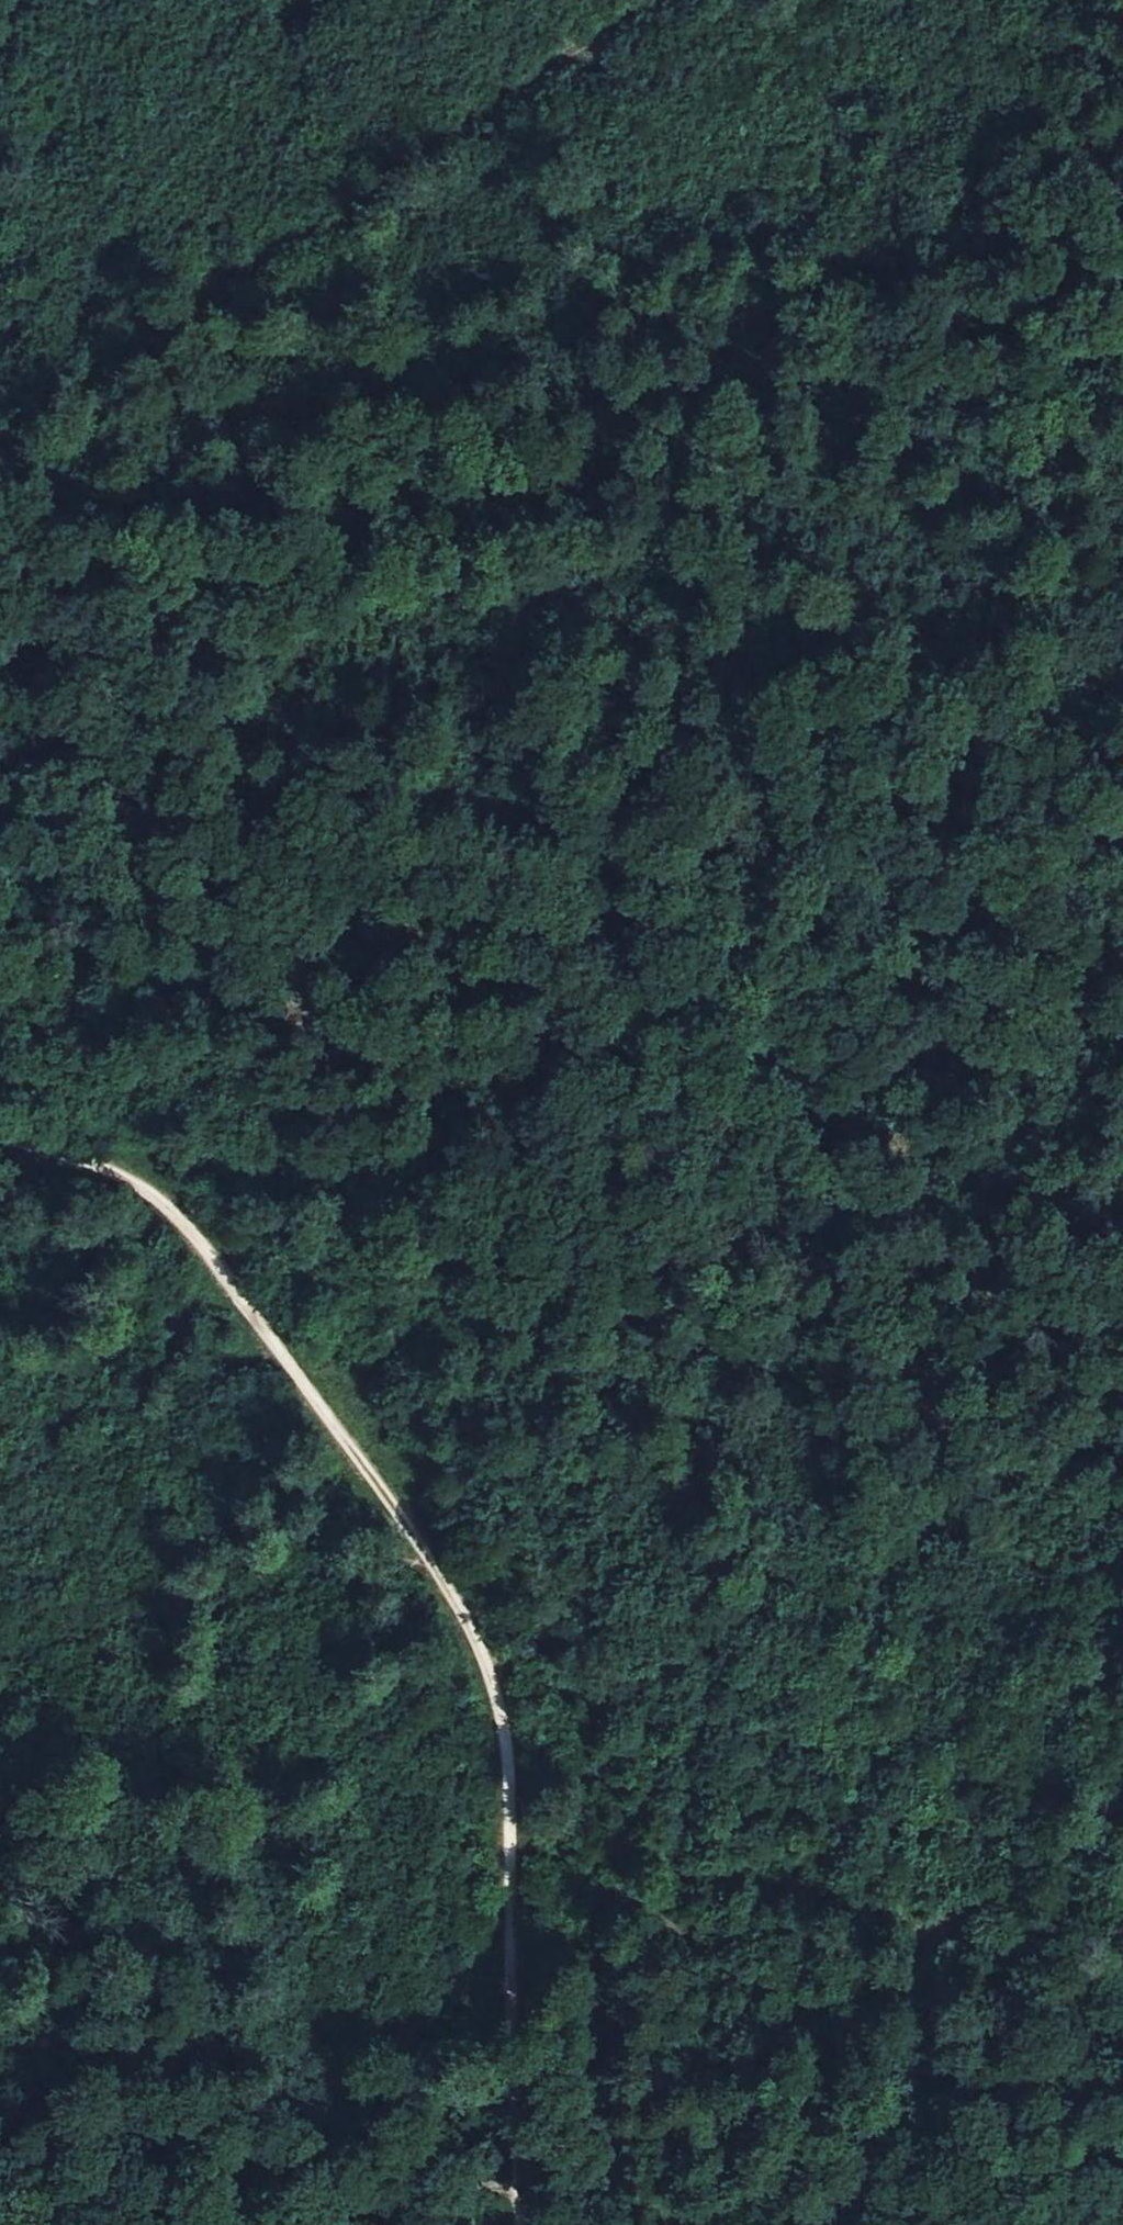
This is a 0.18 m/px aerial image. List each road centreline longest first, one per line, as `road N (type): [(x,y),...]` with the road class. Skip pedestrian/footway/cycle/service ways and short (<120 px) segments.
road 1 (track): [(421,1547),(464,1615),(503,1715),(520,2189)]
road 2 (track): [(0,1137),(73,1153),(120,1174),(196,1233),(421,1547)]

